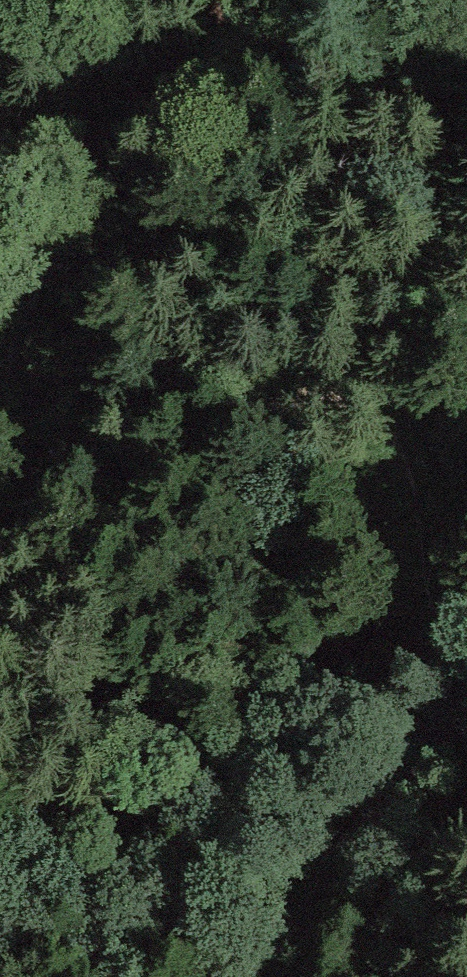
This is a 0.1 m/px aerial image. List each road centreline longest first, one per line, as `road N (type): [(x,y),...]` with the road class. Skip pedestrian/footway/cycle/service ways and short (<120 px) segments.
road 1 (track): [(0,411),(313,399),(376,419),(403,452),(417,494),(437,621),(466,703)]
road 2 (track): [(324,0),(194,82),(107,167),(54,253),(0,408)]
road 3 (track): [(270,976),(466,706)]

